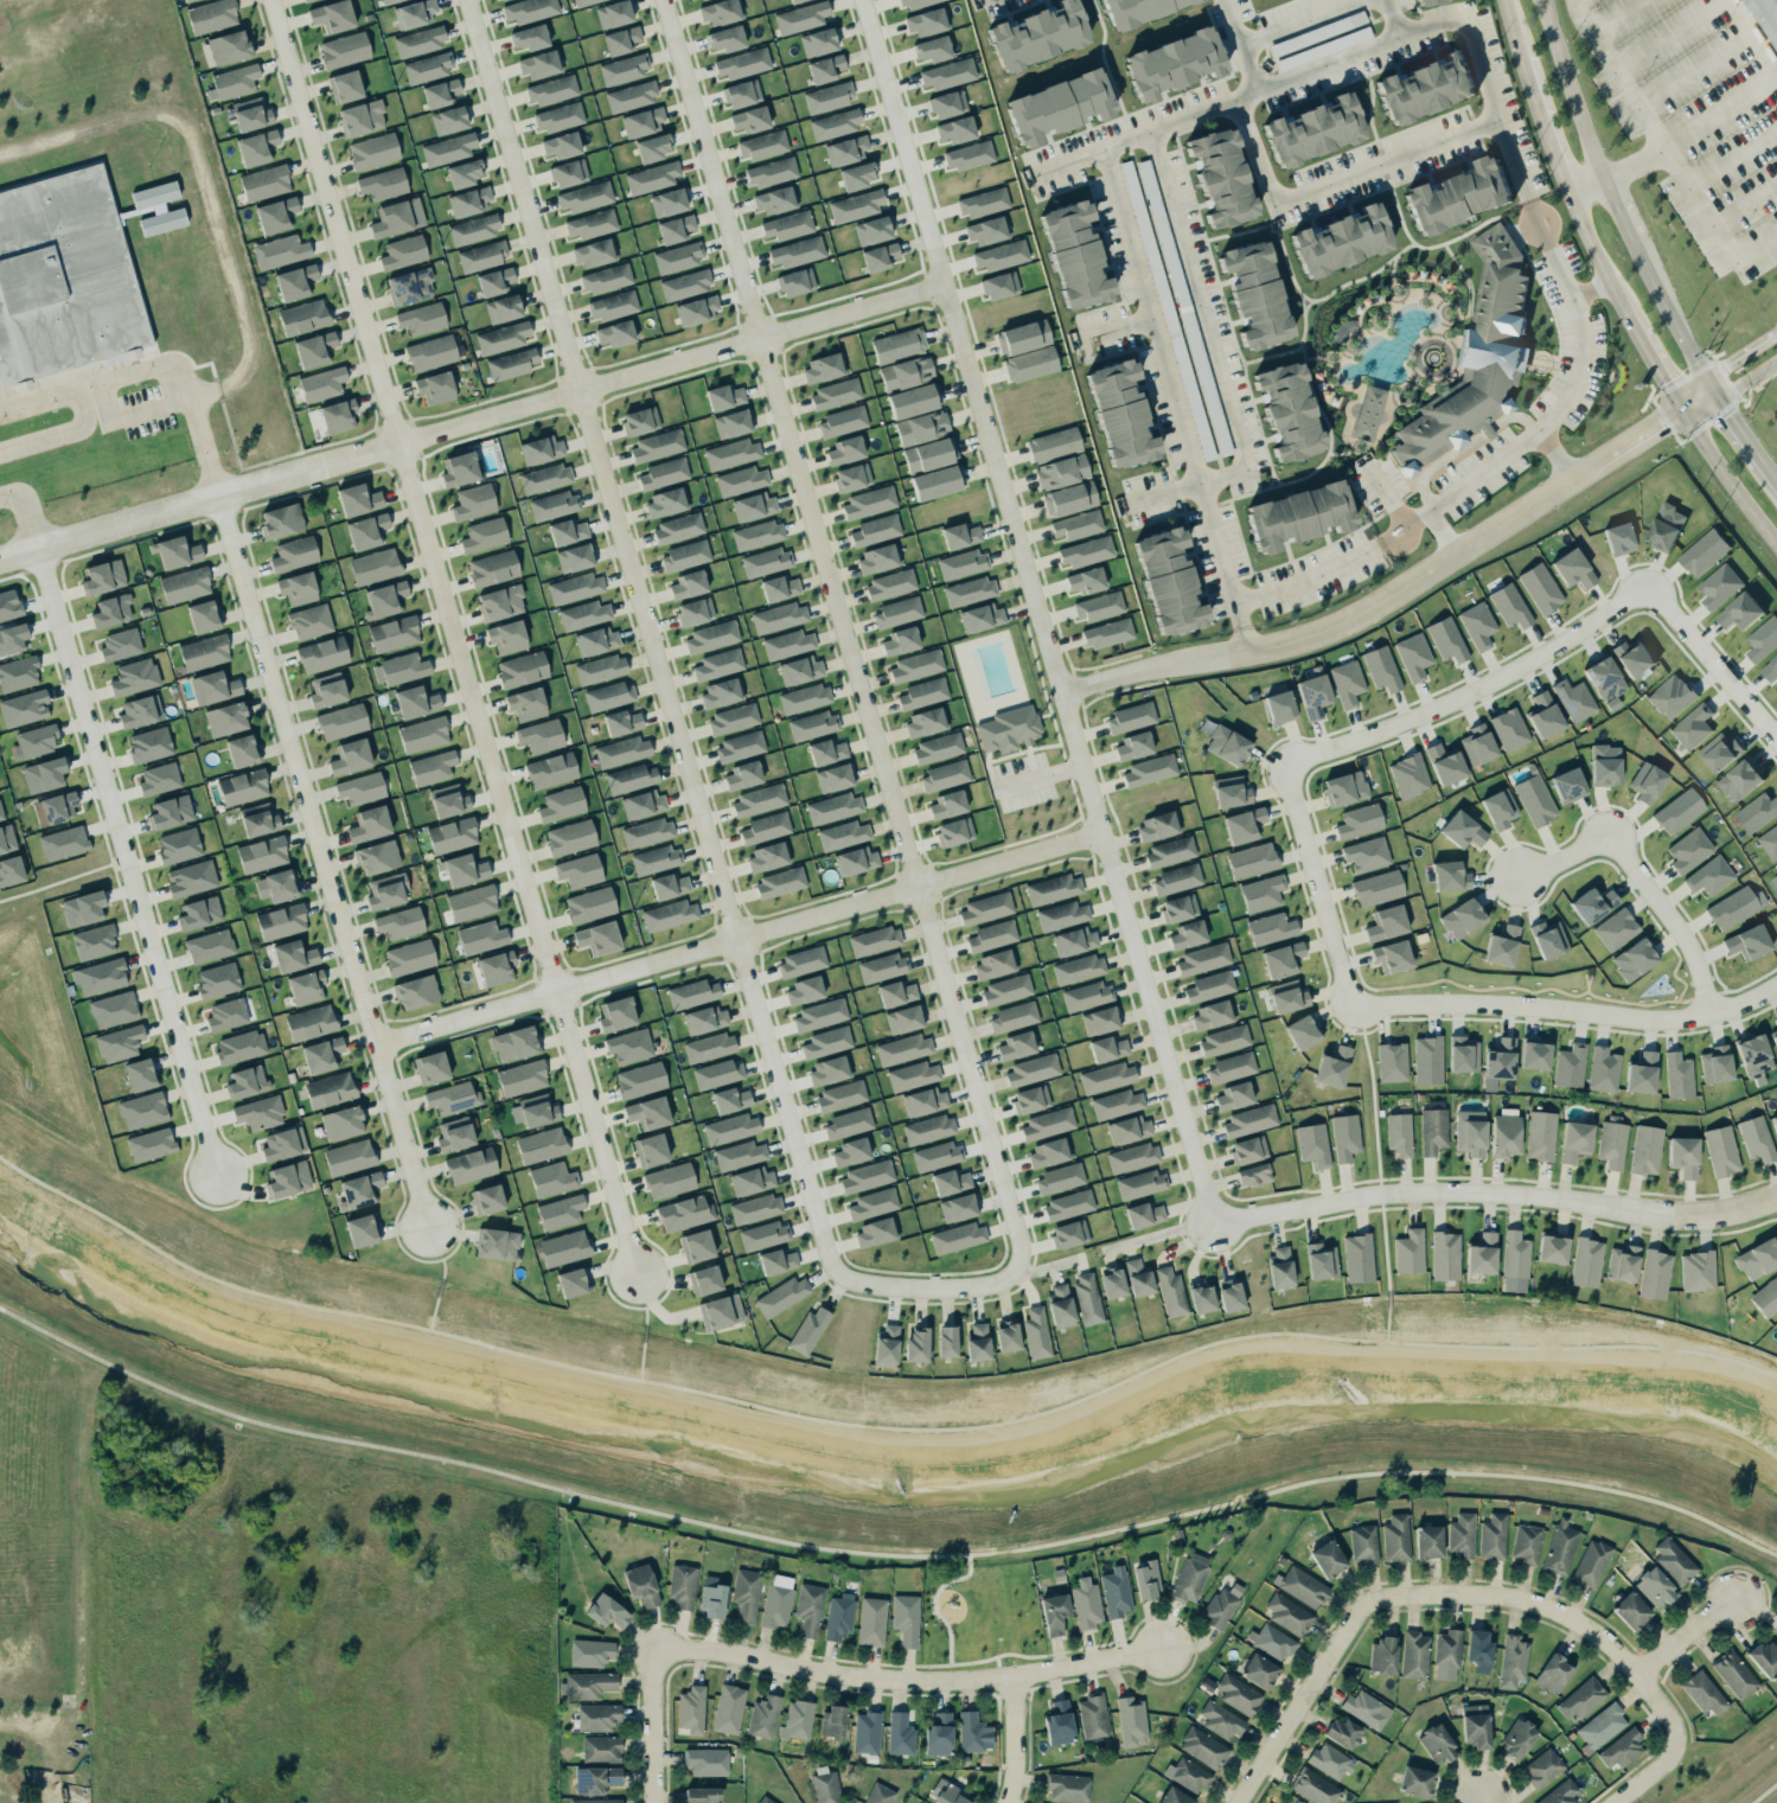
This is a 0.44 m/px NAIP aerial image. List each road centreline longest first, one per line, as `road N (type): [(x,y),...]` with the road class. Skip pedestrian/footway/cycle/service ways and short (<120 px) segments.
road 1 (residential): [(839,1274),(466,0)]
road 2 (residential): [(271,0),(638,1275)]
road 3 (residential): [(1215,1225),(863,0)]
road 4 (residential): [(0,557),(945,286)]
road 5 (residential): [(663,0),(918,887)]
road 6 (residential): [(218,495),(428,1227)]
road 7 (residential): [(376,1046),(1102,833)]
road 8 (residential): [(1062,693),(1343,625),(1708,389)]
road 9 (residential): [(38,546),(217,1172)]
road 10 (residential): [(1381,542),(1258,597),(1235,599),(1099,147)]
road 11 (residential): [(918,887),(1021,1255),(1005,1279),(966,1289),(886,1287),(839,1274)]
road 12 (residential): [(1776,1197),(1679,1216),(1487,1194),(1381,1195),(1215,1225)]
road 13 (residential): [(653,1650),(724,1652),(884,1684),(1009,1680),(1163,1651)]
road 14 (residential): [(1354,1006),(1491,1003),(1671,1021),(1737,1006),(1776,987)]
road 15 (residential): [(1647,586),(1490,683),(1284,762)]
road 16 (residential): [(1150,129),(1241,447),(1234,469),(1196,482)]
road 17 (residential): [(1362,1605),(1470,1593),(1530,1600),(1572,1618),(1641,1675),(1671,1725),(1674,1748)]
road 18 (residential): [(1238,98),(1270,188),(1280,198),(1497,114)]
road 19 (residential): [(1713,1014),(1690,946),(1612,830),(1521,877)]
road 20 (residential): [(1540,433),(1573,384),(1578,334),(1527,198)]
road 21 (residential): [(1284,762),(1354,1006)]
road 22 (residential): [(1572,478),(1540,433),(1381,542)]
road 23 (residential): [(1362,1605),(1241,1802)]
road 24 (residential): [(1240,46),(1257,90),(1099,147)]
road 25 (residential): [(1776,740),(1647,586)]
road 26 (secondary): [(1603,177),(1542,0)]
road 27 (residential): [(1366,0),(1240,46),(1220,0)]
road 28 (secondary): [(1708,389),(1628,238)]
road 29 (residential): [(1497,114),(1466,21),(1398,37)]
road 30 (secondary): [(1679,409),(1776,545)]
road 31 (residential): [(655,1802),(653,1650)]
road 32 (residential): [(1257,90),(1398,37)]
road 33 (secondary): [(1520,56),(1566,191)]
road 34 (secondary): [(1566,191),(1623,314)]
road 35 (residential): [(1009,1680),(1008,1802)]
road 36 (residential): [(1641,1675),(1736,1599)]

